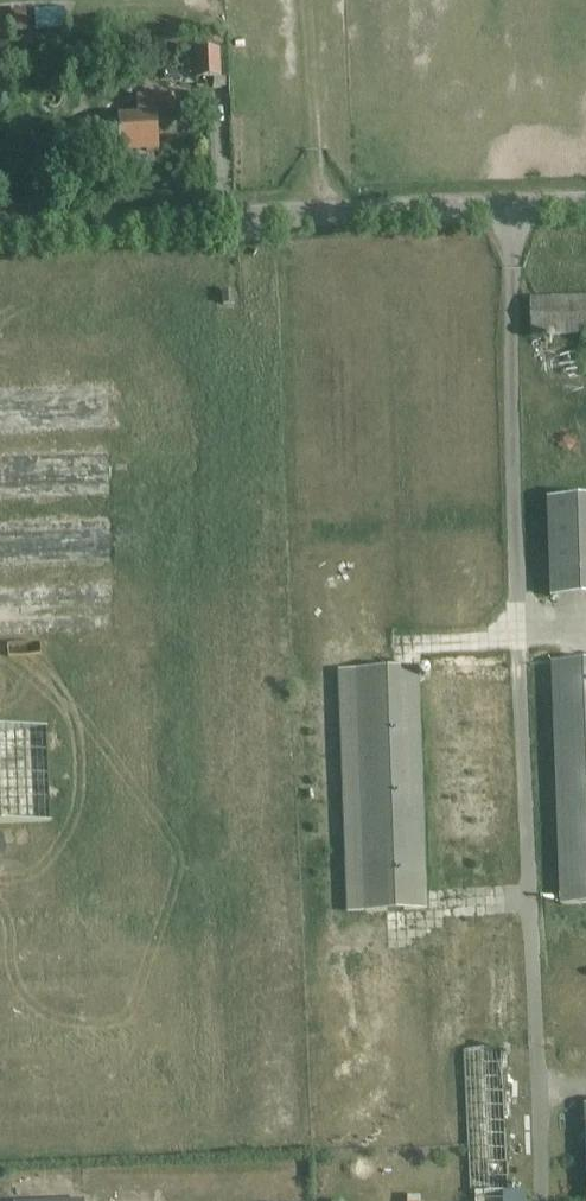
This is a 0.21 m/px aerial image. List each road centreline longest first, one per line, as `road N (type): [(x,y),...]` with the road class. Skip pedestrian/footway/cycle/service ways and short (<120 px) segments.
road 1 (unclassified): [(0,226),(585,203)]

